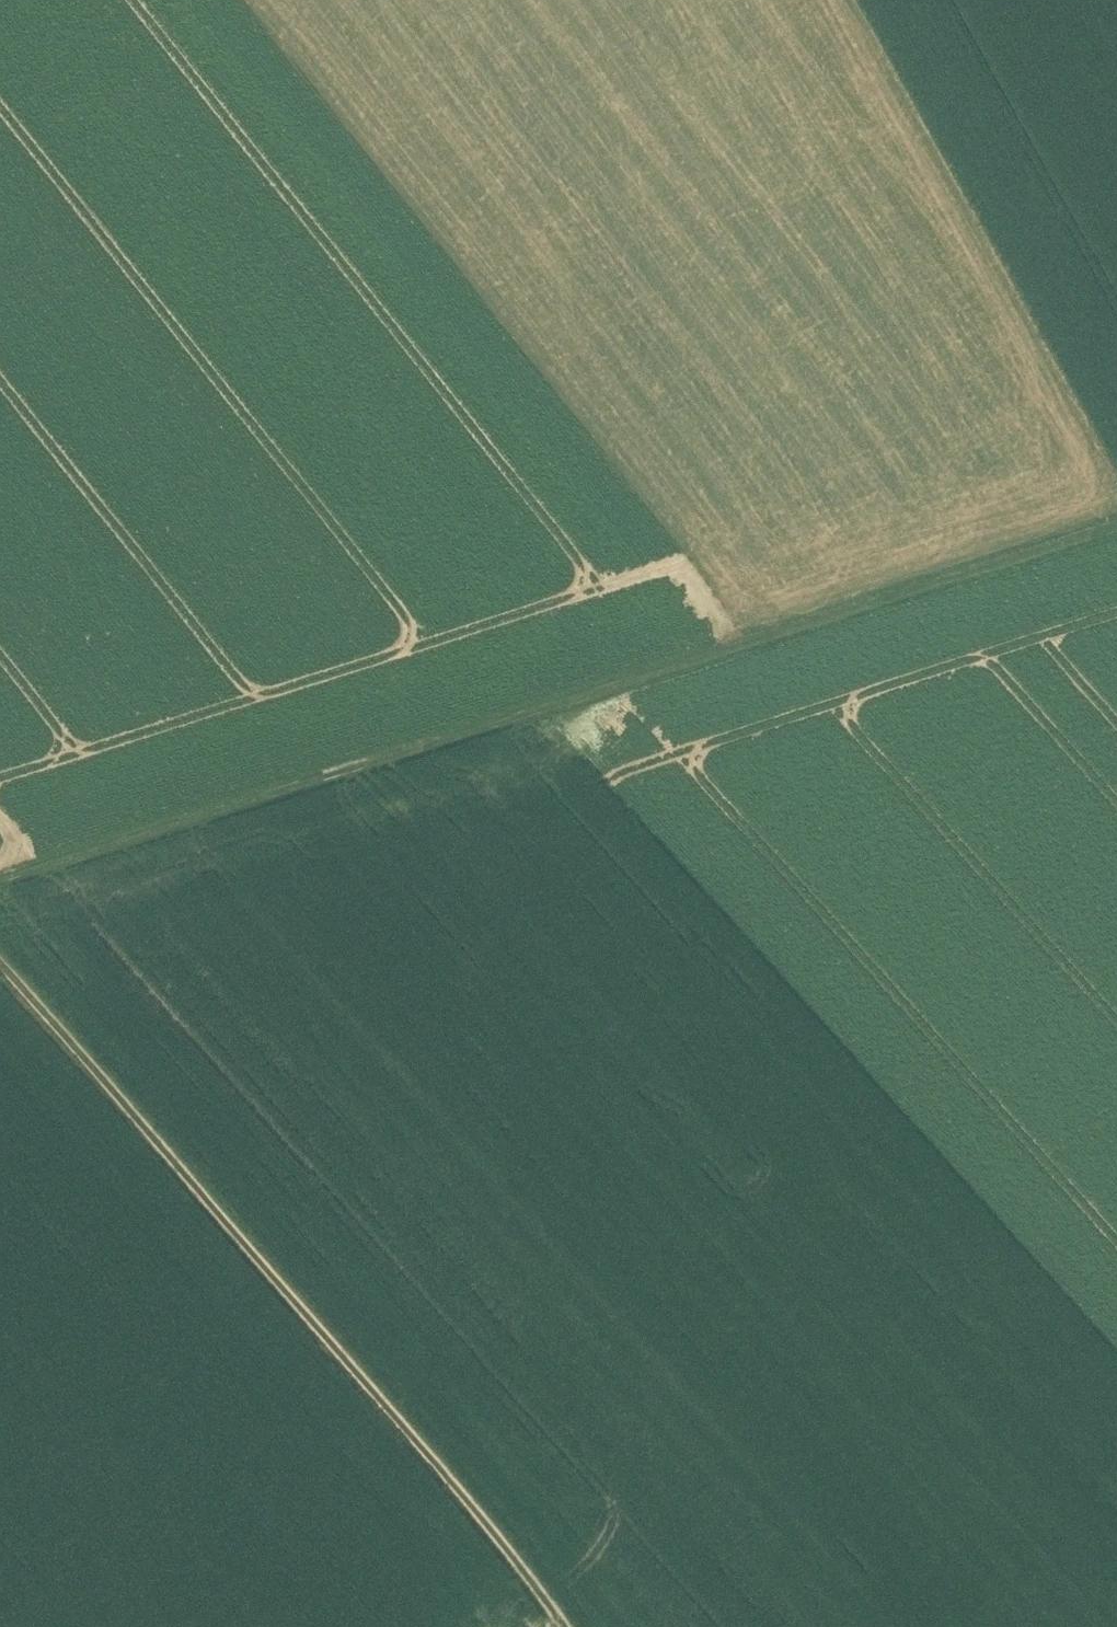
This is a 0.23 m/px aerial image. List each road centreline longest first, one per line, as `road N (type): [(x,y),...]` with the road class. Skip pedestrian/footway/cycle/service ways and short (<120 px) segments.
road 1 (track): [(1116,526),(0,873)]
road 2 (track): [(565,1626),(474,1502),(0,966)]

